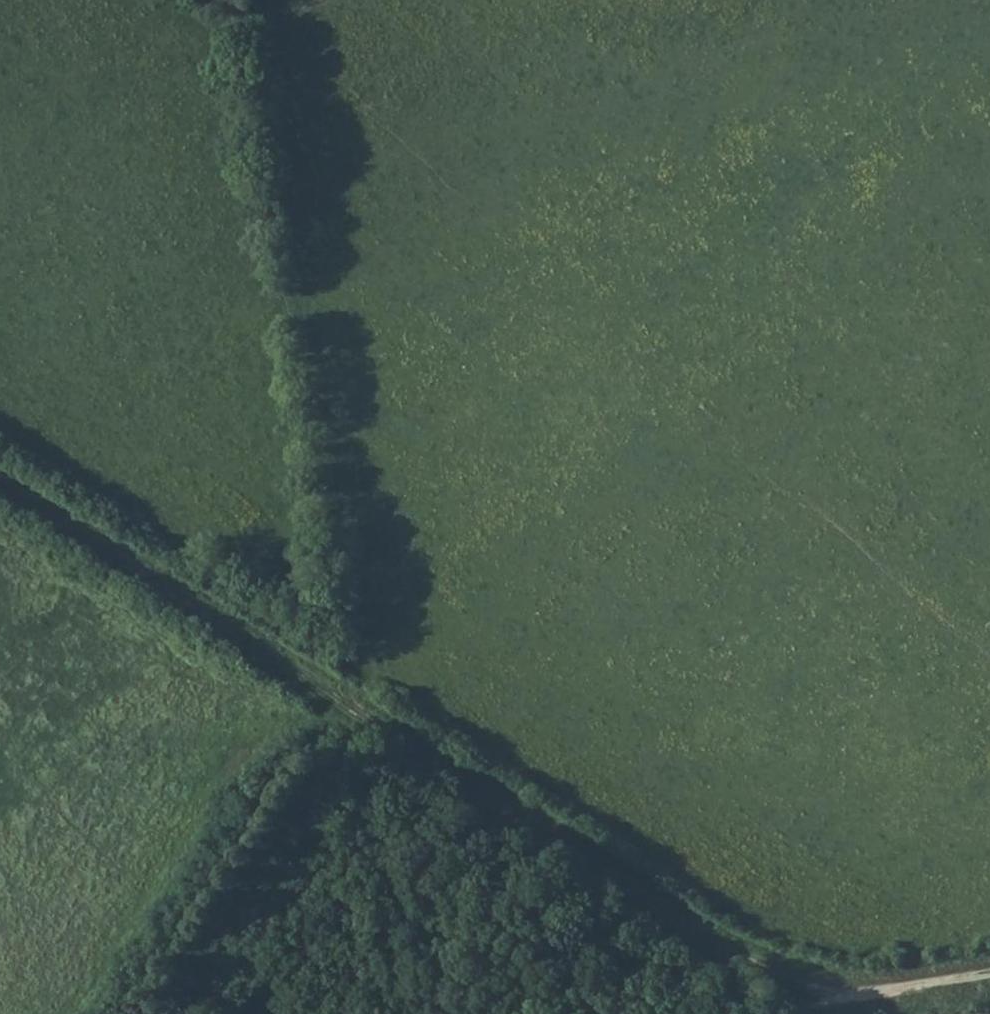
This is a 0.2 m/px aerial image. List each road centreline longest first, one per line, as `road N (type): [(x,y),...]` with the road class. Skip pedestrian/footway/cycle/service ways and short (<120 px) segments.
road 1 (track): [(853,995),(782,984),(614,885),(0,482)]
road 2 (track): [(989,976),(853,995)]

